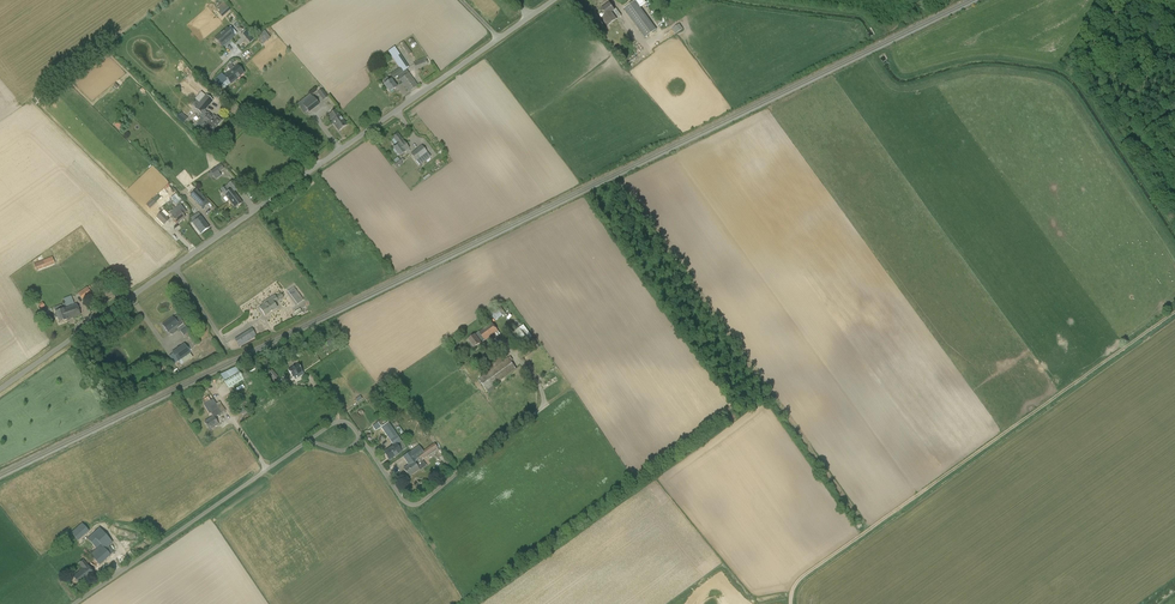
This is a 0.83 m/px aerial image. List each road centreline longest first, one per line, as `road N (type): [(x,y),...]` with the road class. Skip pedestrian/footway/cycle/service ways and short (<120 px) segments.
road 1 (unclassified): [(0,390),(553,0)]
road 2 (track): [(1174,312),(803,576),(791,603)]
road 3 (unclassified): [(73,603),(312,439)]
road 4 (unclassified): [(362,441),(402,500),(414,505),(546,405)]

